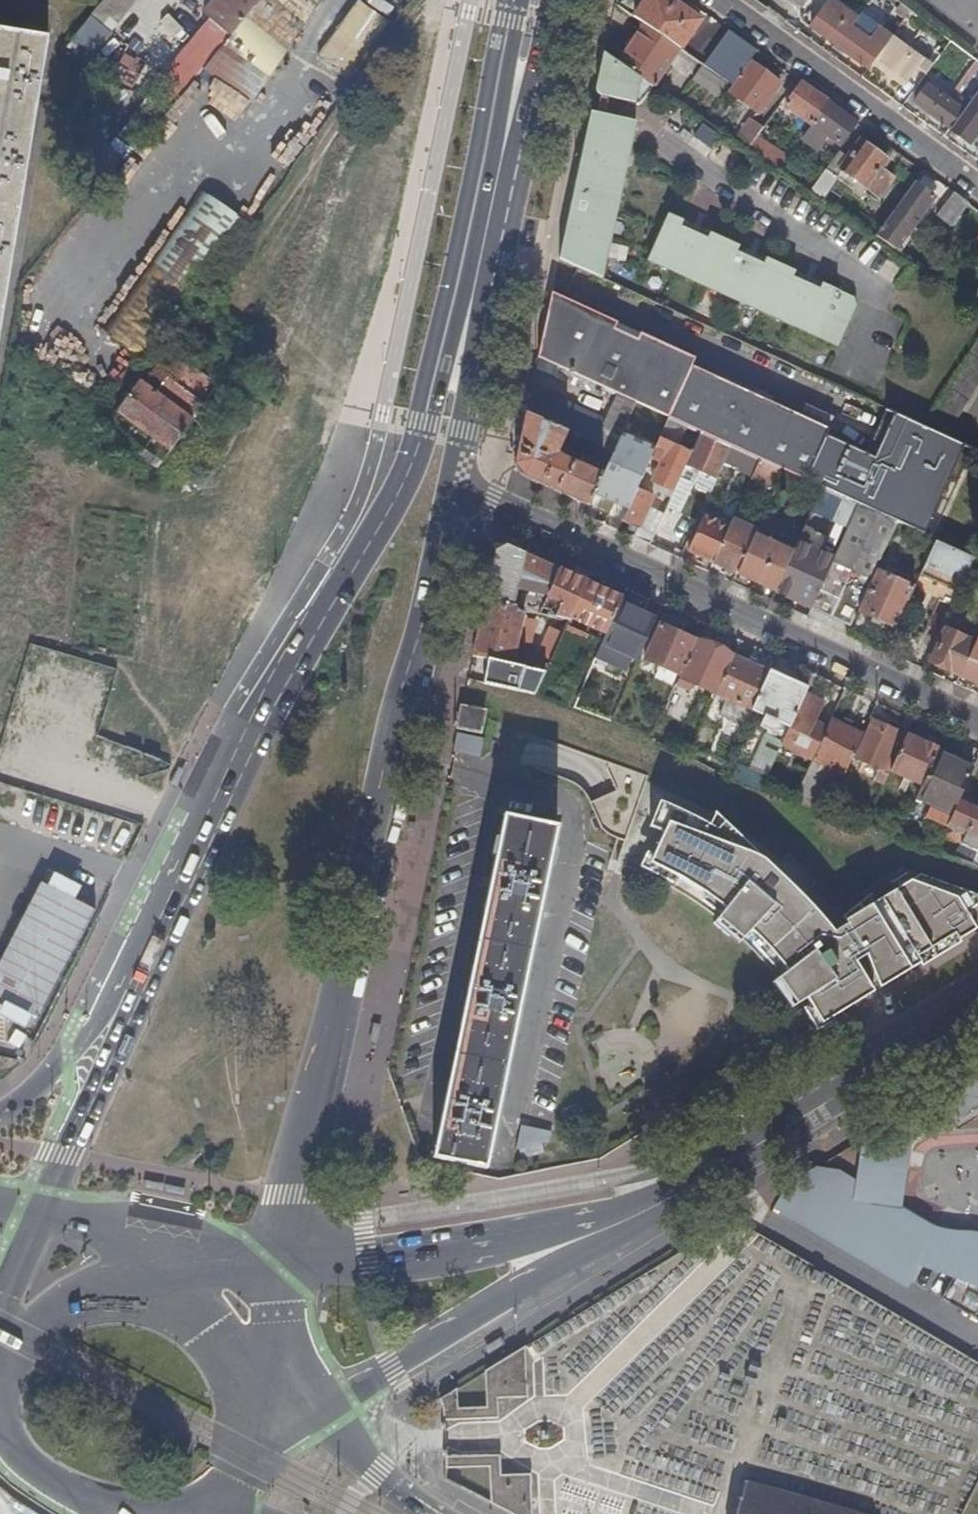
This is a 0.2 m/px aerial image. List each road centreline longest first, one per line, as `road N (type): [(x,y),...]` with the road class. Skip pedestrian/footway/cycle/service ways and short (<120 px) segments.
road 1 (primary): [(515,0),(424,428),(189,865),(113,1029)]
road 2 (primary): [(261,1272),(292,1194),(450,486)]
road 3 (residential): [(450,486),(977,727)]
road 4 (primary): [(450,486),(553,0)]
road 5 (secondary): [(612,1227),(977,1010)]
road 6 (secondary): [(262,1399),(348,1392),(612,1227)]
road 7 (secondary): [(612,1227),(367,1251),(261,1272)]
road 8 (residential): [(977,192),(716,0)]
road 9 (primary): [(428,1513),(262,1399)]
road 10 (primary): [(113,1029),(36,1209)]
road 11 (primary): [(0,1435),(46,1478),(118,1513)]
road 12 (primary): [(113,1029),(0,1115)]
road 13 (primary): [(164,1241),(36,1209)]
road 14 (primary): [(262,1399),(271,1324),(261,1272)]
road 15 (primary): [(212,1314),(97,1276)]

